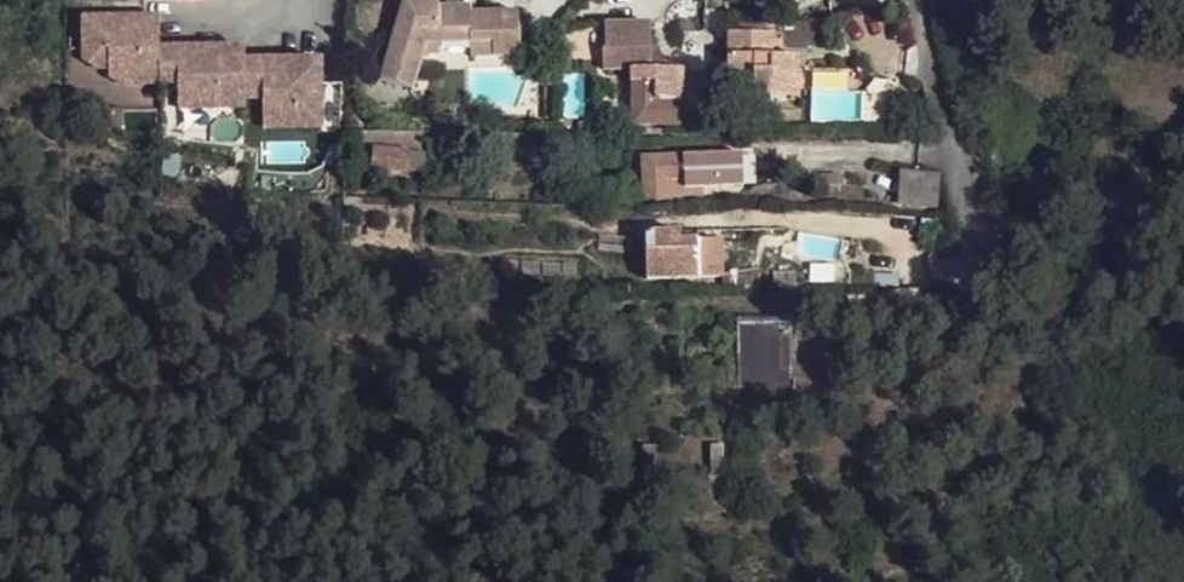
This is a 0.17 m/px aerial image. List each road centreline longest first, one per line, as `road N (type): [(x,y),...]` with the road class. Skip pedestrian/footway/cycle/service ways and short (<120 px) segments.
road 1 (residential): [(941,147),(910,0)]
road 2 (residential): [(320,0),(289,23),(190,27)]

